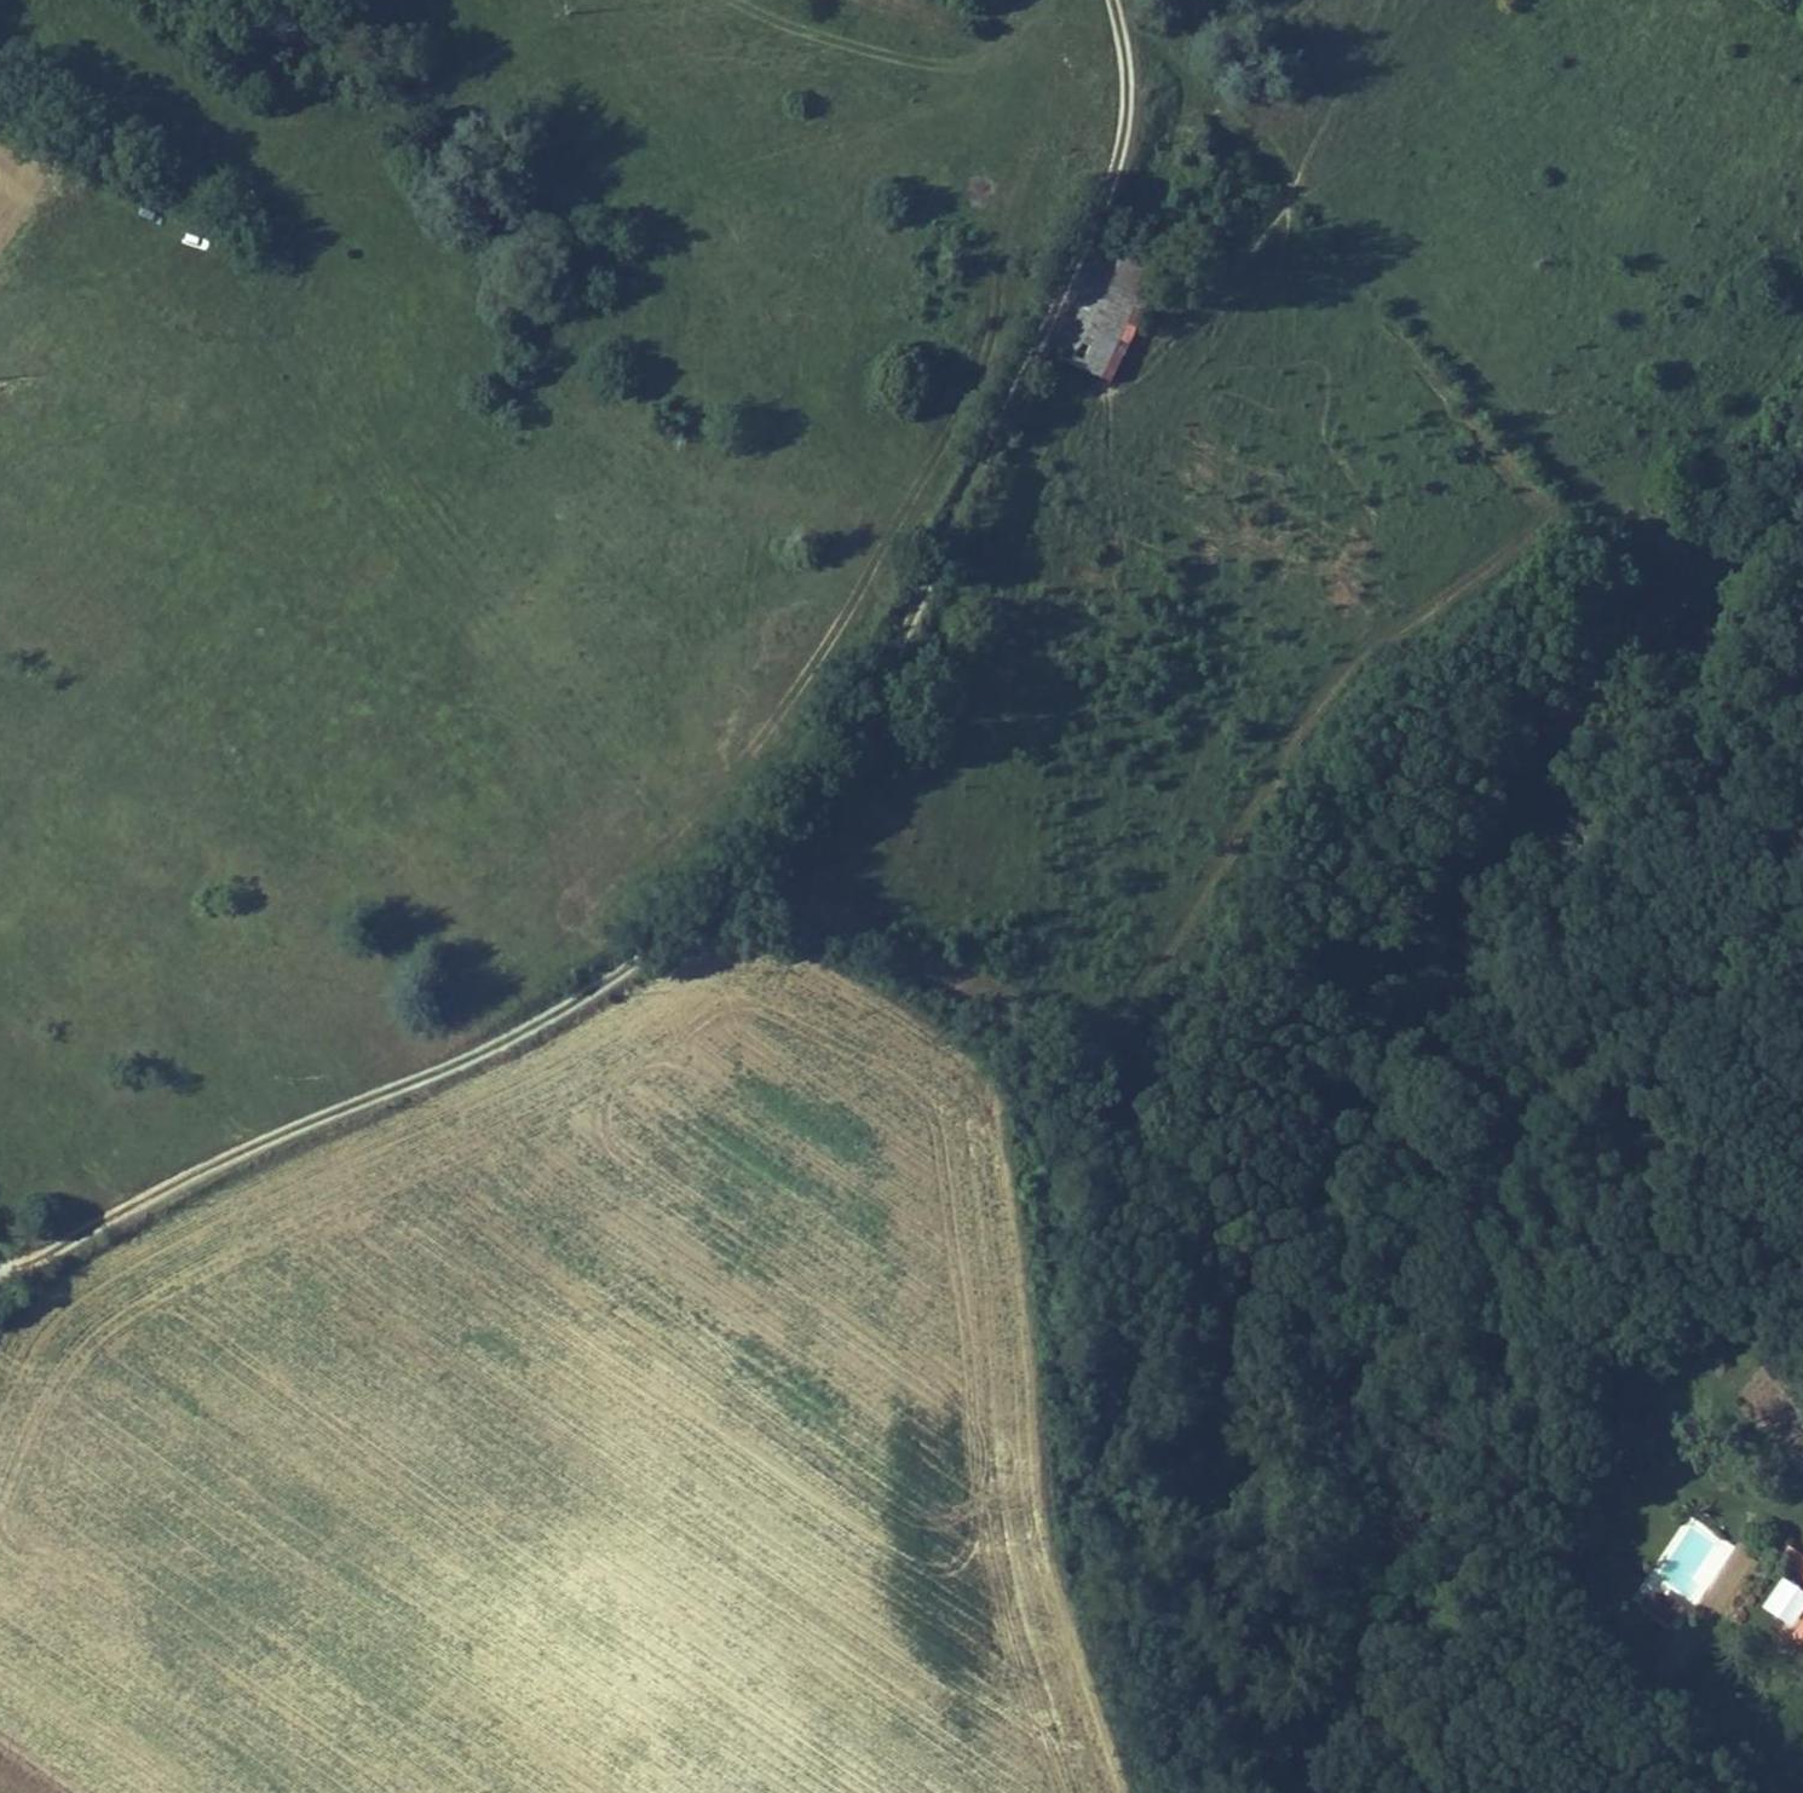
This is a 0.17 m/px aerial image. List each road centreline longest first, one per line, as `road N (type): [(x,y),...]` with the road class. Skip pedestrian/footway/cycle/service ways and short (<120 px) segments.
road 1 (track): [(0,1286),(438,1079),(740,913),(891,732),(1138,121),(1127,20),(1114,0)]

